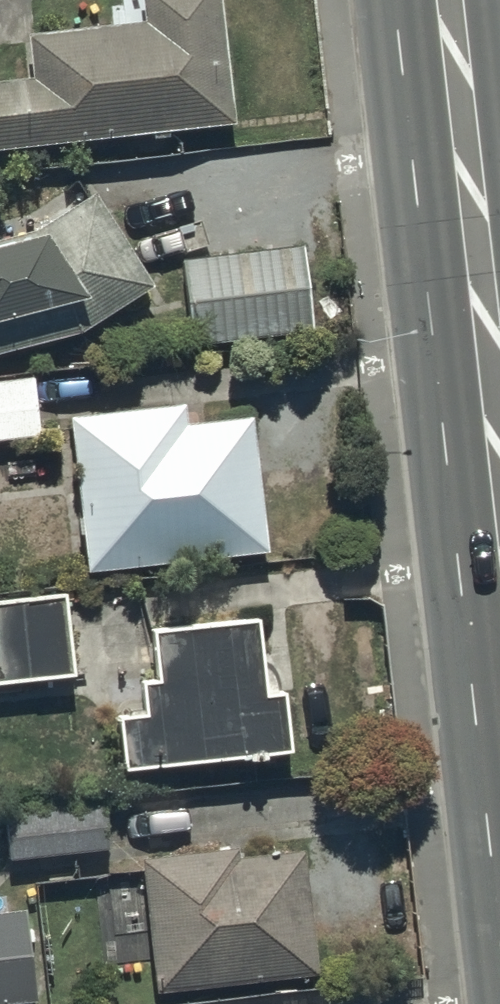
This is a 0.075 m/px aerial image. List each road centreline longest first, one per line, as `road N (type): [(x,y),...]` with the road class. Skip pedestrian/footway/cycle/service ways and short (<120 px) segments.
road 1 (trunk): [(451,0),(499,438)]

